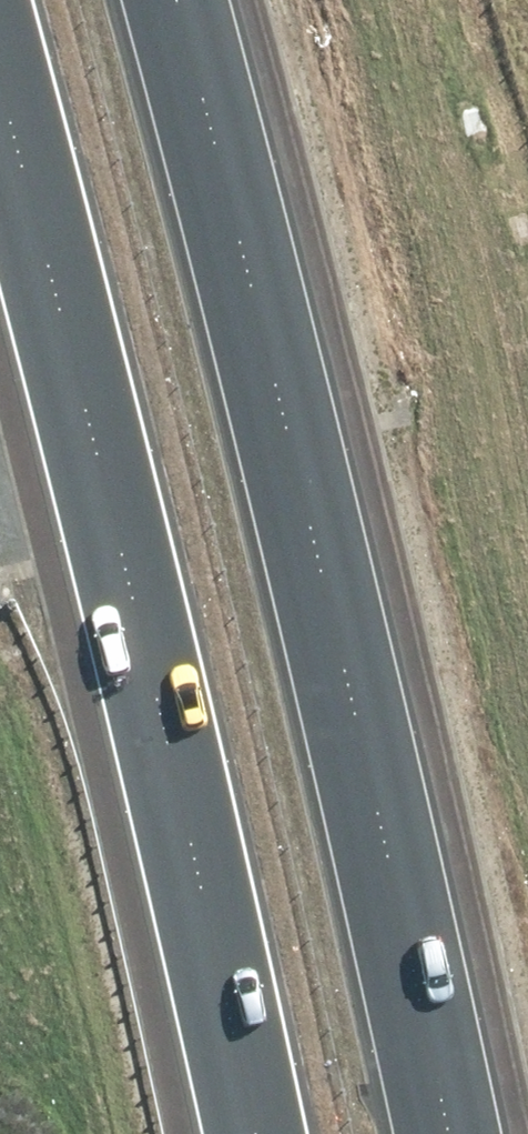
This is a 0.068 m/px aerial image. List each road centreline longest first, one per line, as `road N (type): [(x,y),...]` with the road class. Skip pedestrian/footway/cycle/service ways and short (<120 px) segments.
road 1 (motorway): [(175,0),(282,411),(448,1133)]
road 2 (motorway): [(255,1133),(91,425),(0,86)]

